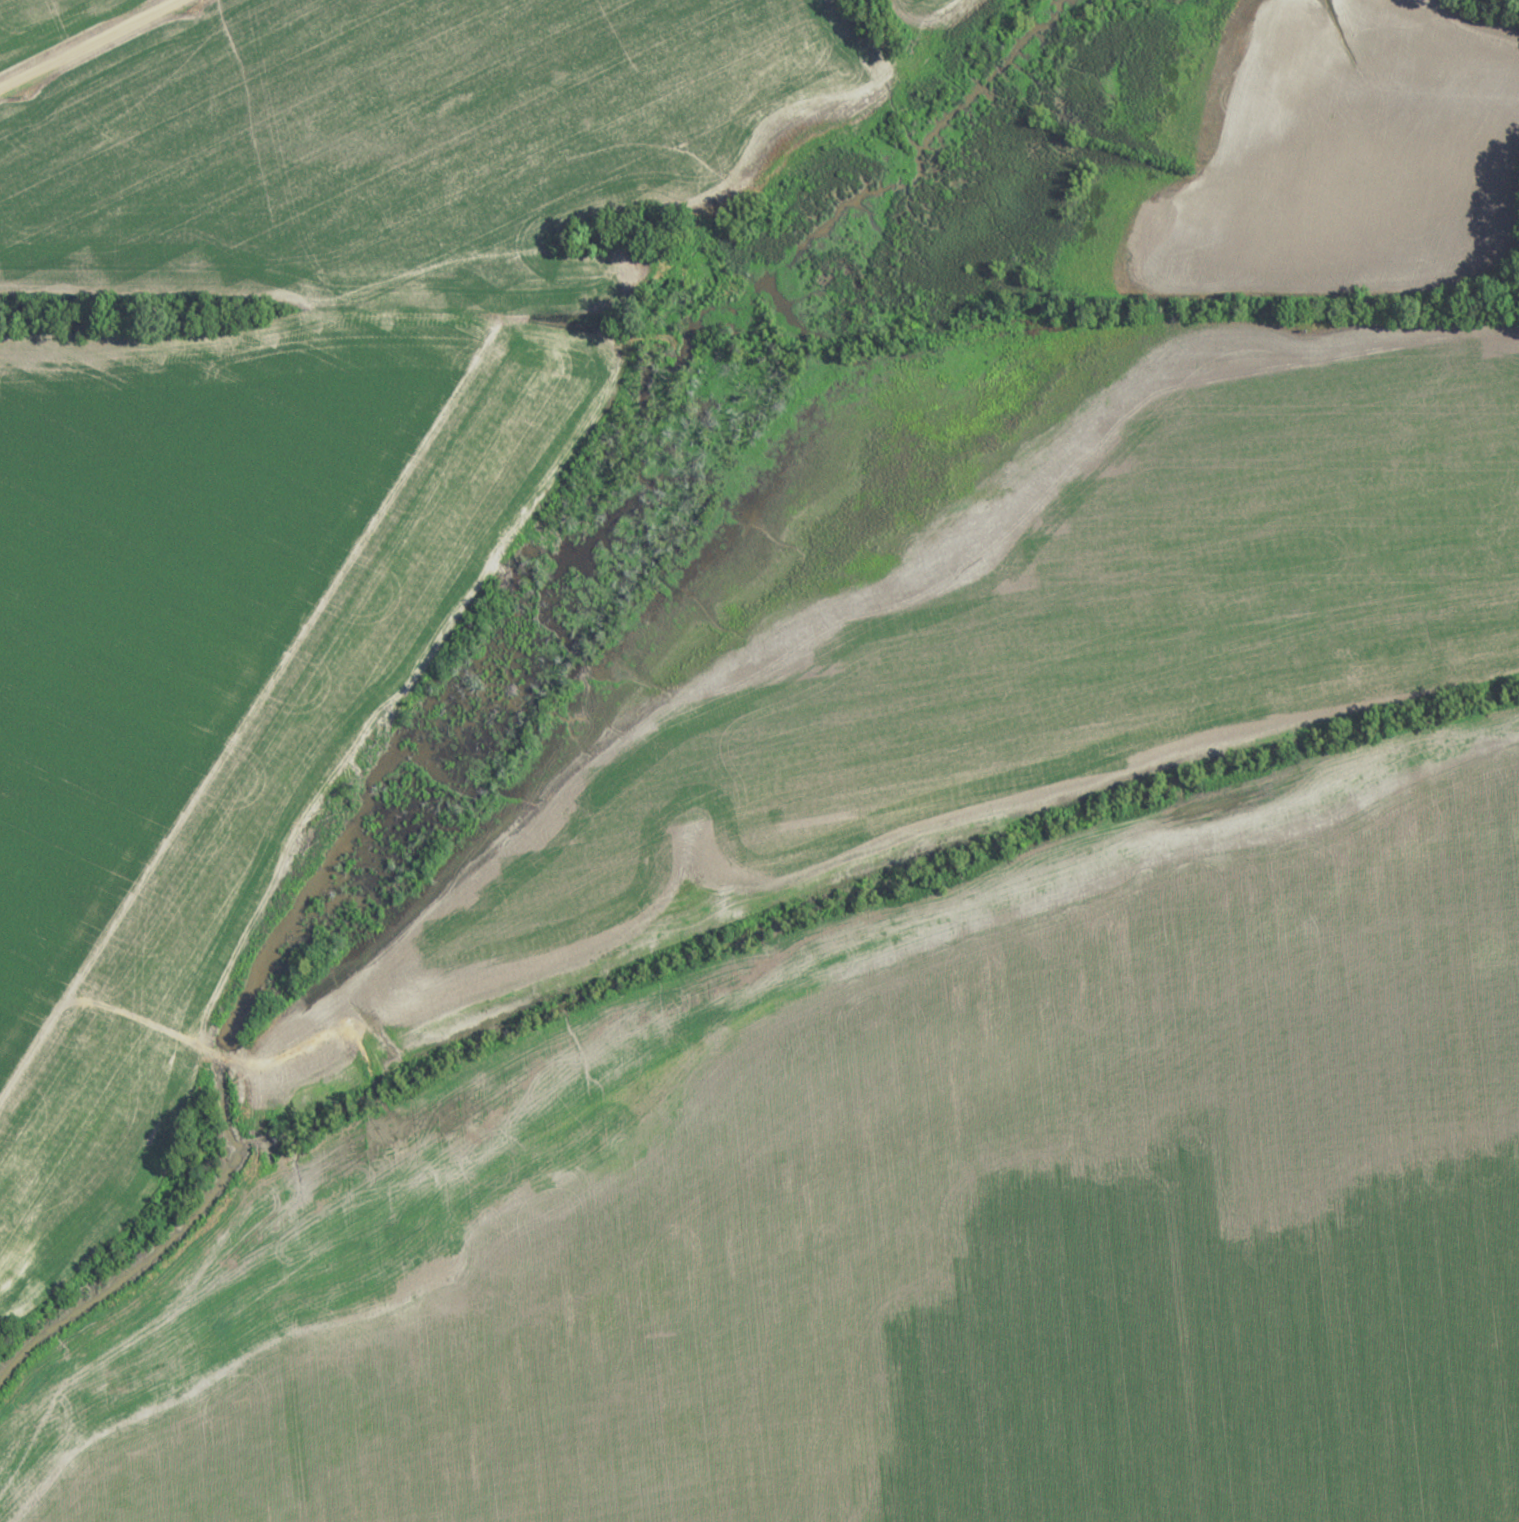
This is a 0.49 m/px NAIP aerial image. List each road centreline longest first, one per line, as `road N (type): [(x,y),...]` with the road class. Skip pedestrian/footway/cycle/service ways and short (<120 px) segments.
road 1 (residential): [(0,86),(174,0)]

